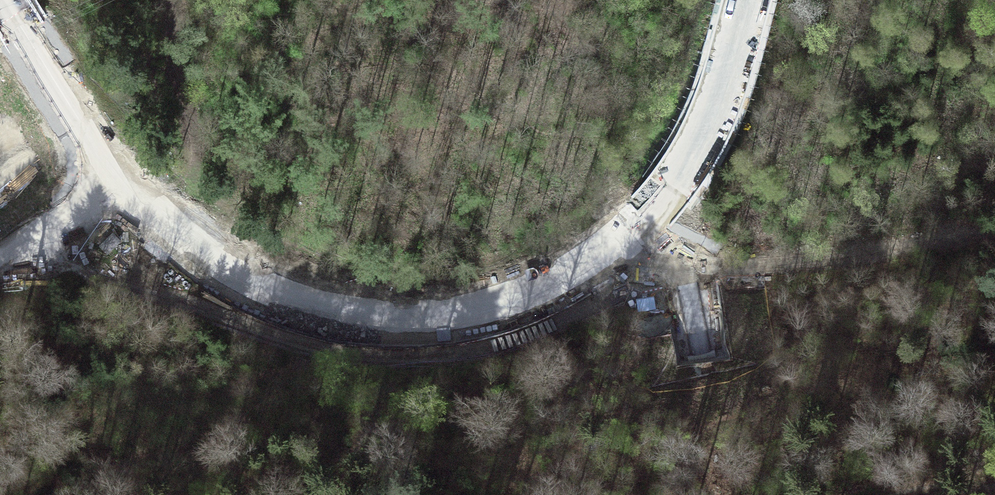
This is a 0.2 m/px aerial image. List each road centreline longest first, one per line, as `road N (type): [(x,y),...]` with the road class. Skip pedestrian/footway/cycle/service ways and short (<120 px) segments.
road 1 (primary): [(747,0),(700,143),(636,227),(535,294),(459,317),(401,322),(297,305),(187,245),(100,151),(5,0)]
road 2 (track): [(170,0),(193,167),(184,191),(151,212)]
road 3 (track): [(120,178),(77,214),(0,258)]

